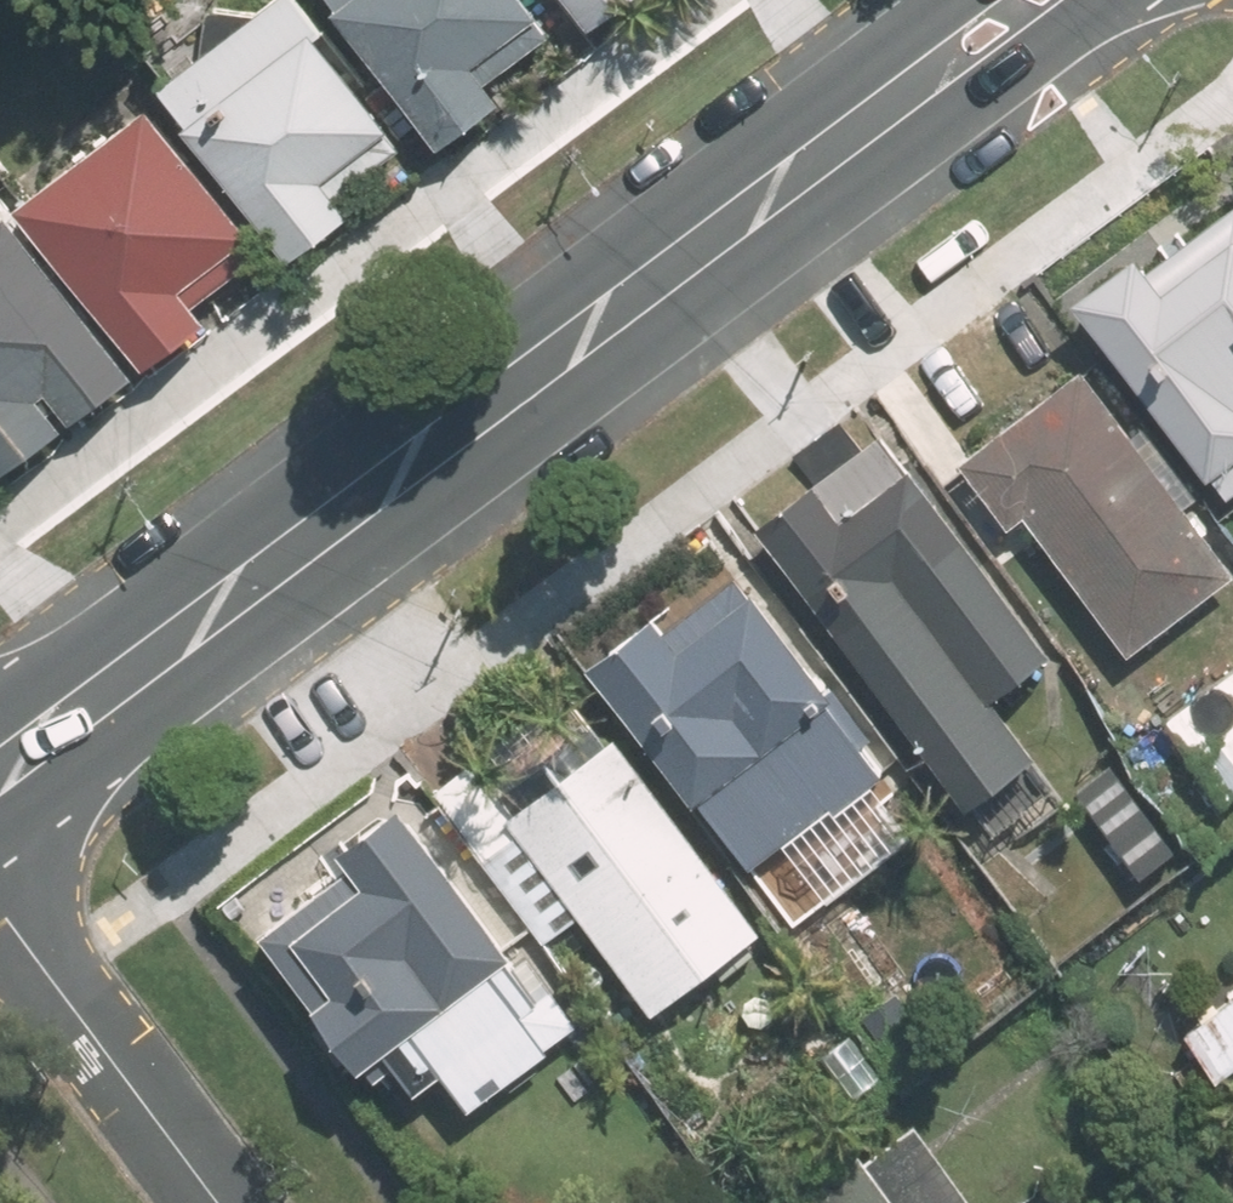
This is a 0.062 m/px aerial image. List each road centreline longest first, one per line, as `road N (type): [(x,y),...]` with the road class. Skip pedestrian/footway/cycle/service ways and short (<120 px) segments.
road 1 (secondary): [(1029,0),(0,775)]
road 2 (residential): [(223,1202),(0,903)]

